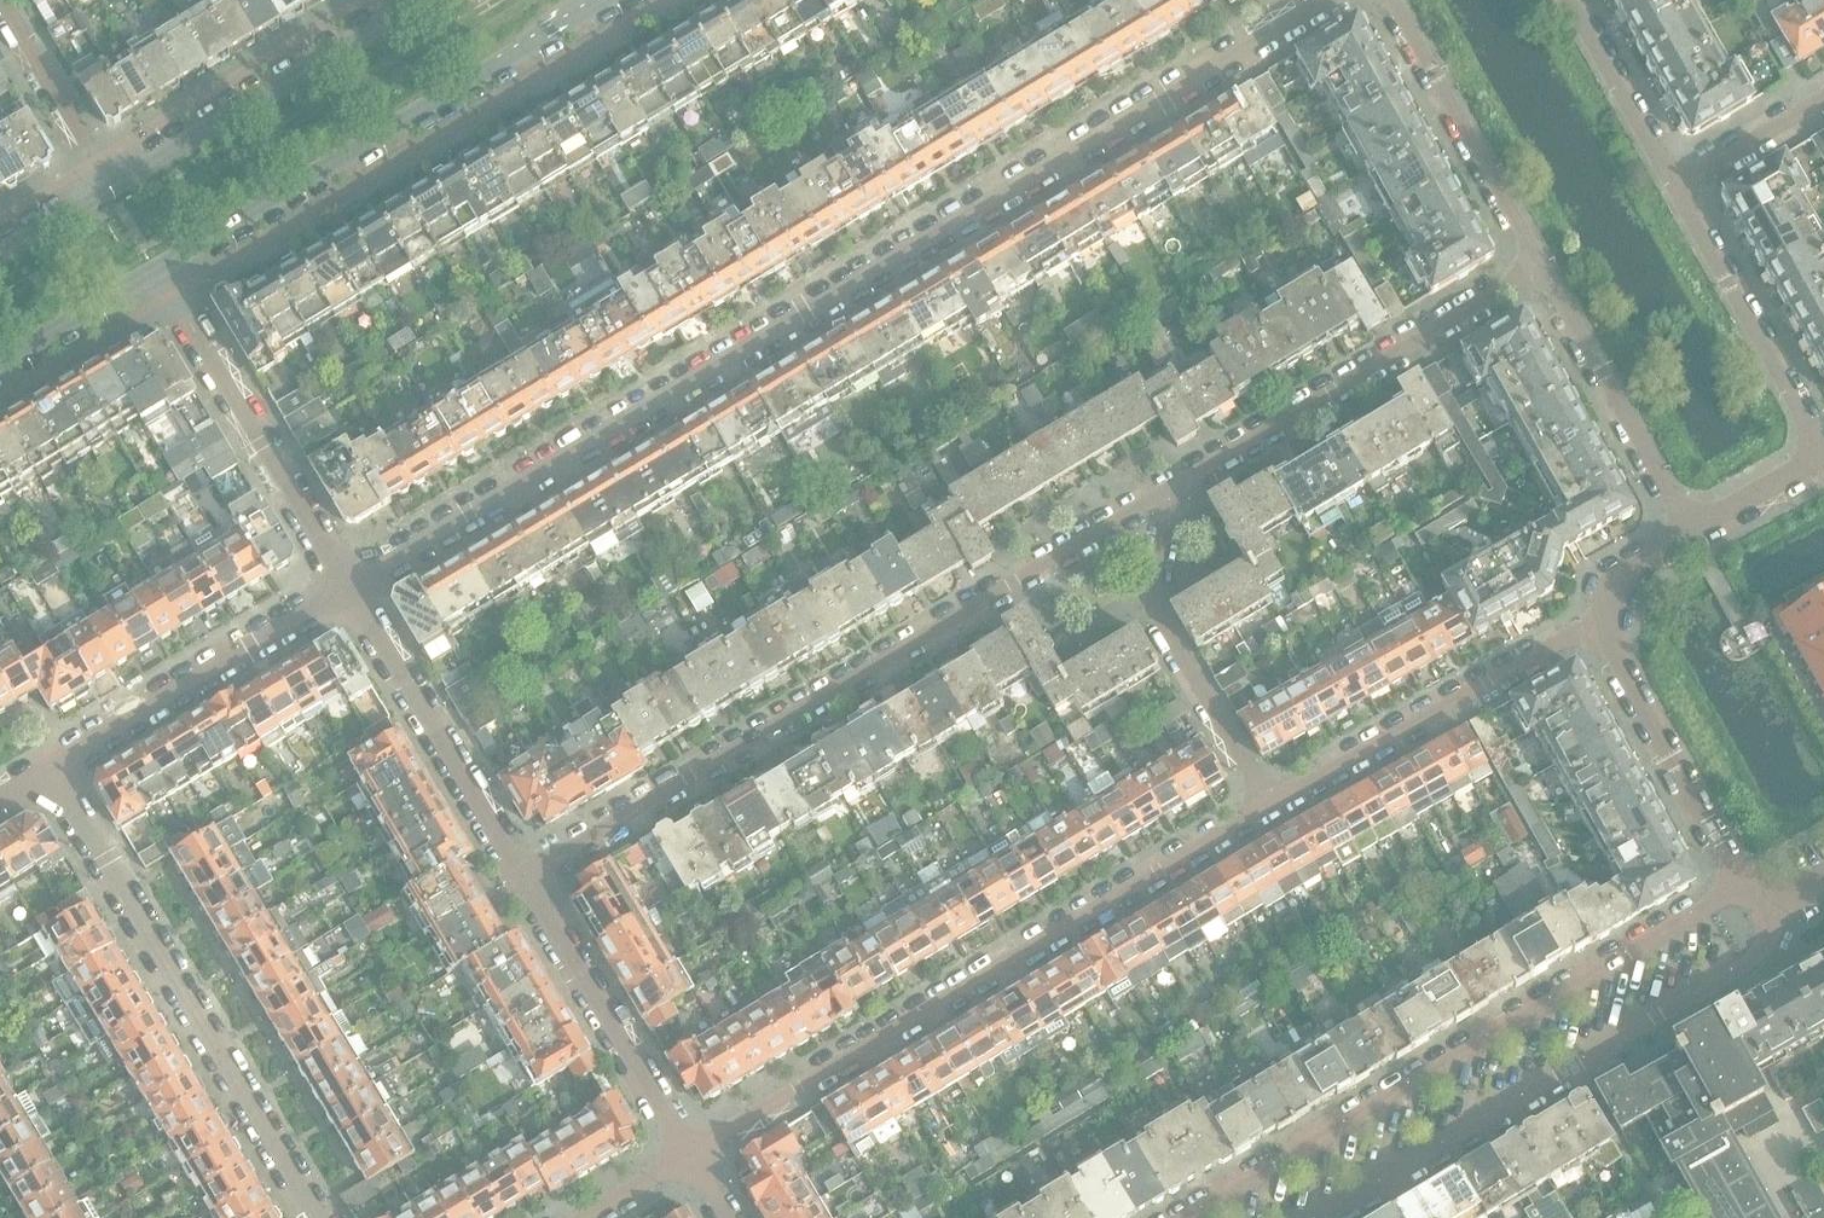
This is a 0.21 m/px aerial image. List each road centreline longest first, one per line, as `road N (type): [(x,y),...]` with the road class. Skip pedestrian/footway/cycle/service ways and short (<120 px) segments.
road 1 (residential): [(348,587),(1338,0)]
road 2 (residential): [(523,875),(1176,479)]
road 3 (residential): [(1271,801),(692,1154)]
road 4 (residential): [(1747,887),(1193,1217)]
road 5 (residential): [(1322,1217),(1761,952),(1780,904)]
road 6 (tertiary): [(157,271),(606,0)]
road 7 (residential): [(323,1217),(51,770)]
road 8 (residential): [(1176,479),(1543,262)]
road 9 (residential): [(1605,613),(1271,801)]
road 10 (tertiary): [(427,0),(111,192)]
road 11 (residential): [(348,587),(157,271)]
road 12 (residential): [(1271,801),(1168,628),(1164,599),(1176,479)]
road 13 (residential): [(51,770),(348,587)]
road 14 (residential): [(523,875),(348,587)]
road 15 (residential): [(692,1154),(523,875)]
road 16 (residential): [(1605,613),(1613,649),(1747,887)]
road 17 (residential): [(1823,457),(1673,188)]
road 18 (residential): [(1543,262),(1689,530)]
road 19 (residential): [(1395,0),(1543,262)]
road 20 (residential): [(111,192),(0,7)]
road 21 (residential): [(1673,188),(1573,0)]
road 22 (tertiary): [(0,364),(157,271)]
road 23 (residential): [(1823,96),(1673,188)]
road 24 (residential): [(1823,457),(1689,530)]
road 25 (tertiary): [(111,192),(0,257)]
road 26 (residential): [(692,1154),(584,1217)]
road 27 (residential): [(1689,530),(1618,581),(1605,613)]

